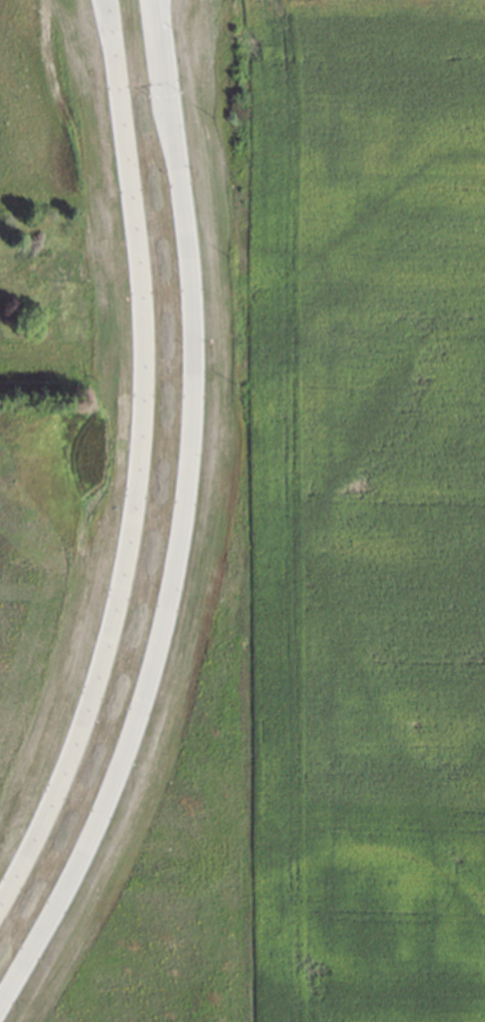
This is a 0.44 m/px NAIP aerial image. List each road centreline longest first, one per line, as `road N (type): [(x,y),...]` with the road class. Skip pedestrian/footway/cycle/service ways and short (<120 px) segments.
road 1 (tertiary): [(0,999),(76,861),(131,722),(187,496),(192,322),(151,0)]
road 2 (tertiary): [(107,0),(145,311),(145,444),(92,699),(0,903)]

